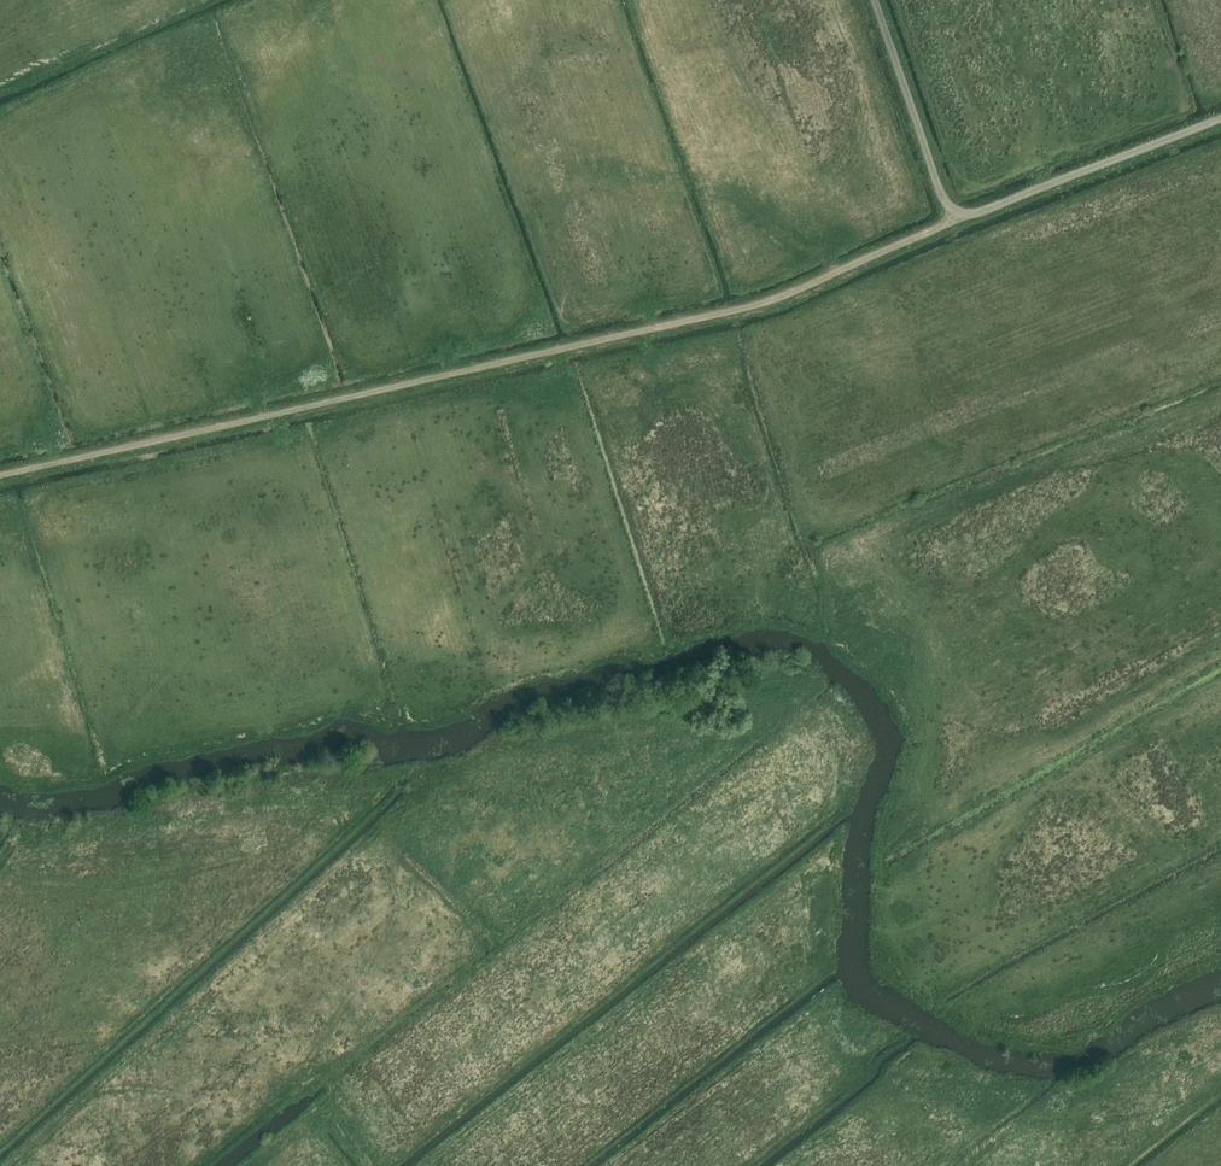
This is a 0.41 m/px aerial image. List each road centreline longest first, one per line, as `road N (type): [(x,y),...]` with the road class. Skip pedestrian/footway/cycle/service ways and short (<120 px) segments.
road 1 (track): [(0,476),(764,307),(970,214)]
road 2 (track): [(970,214),(1220,118)]
road 3 (track): [(876,0),(945,200),(970,214)]

